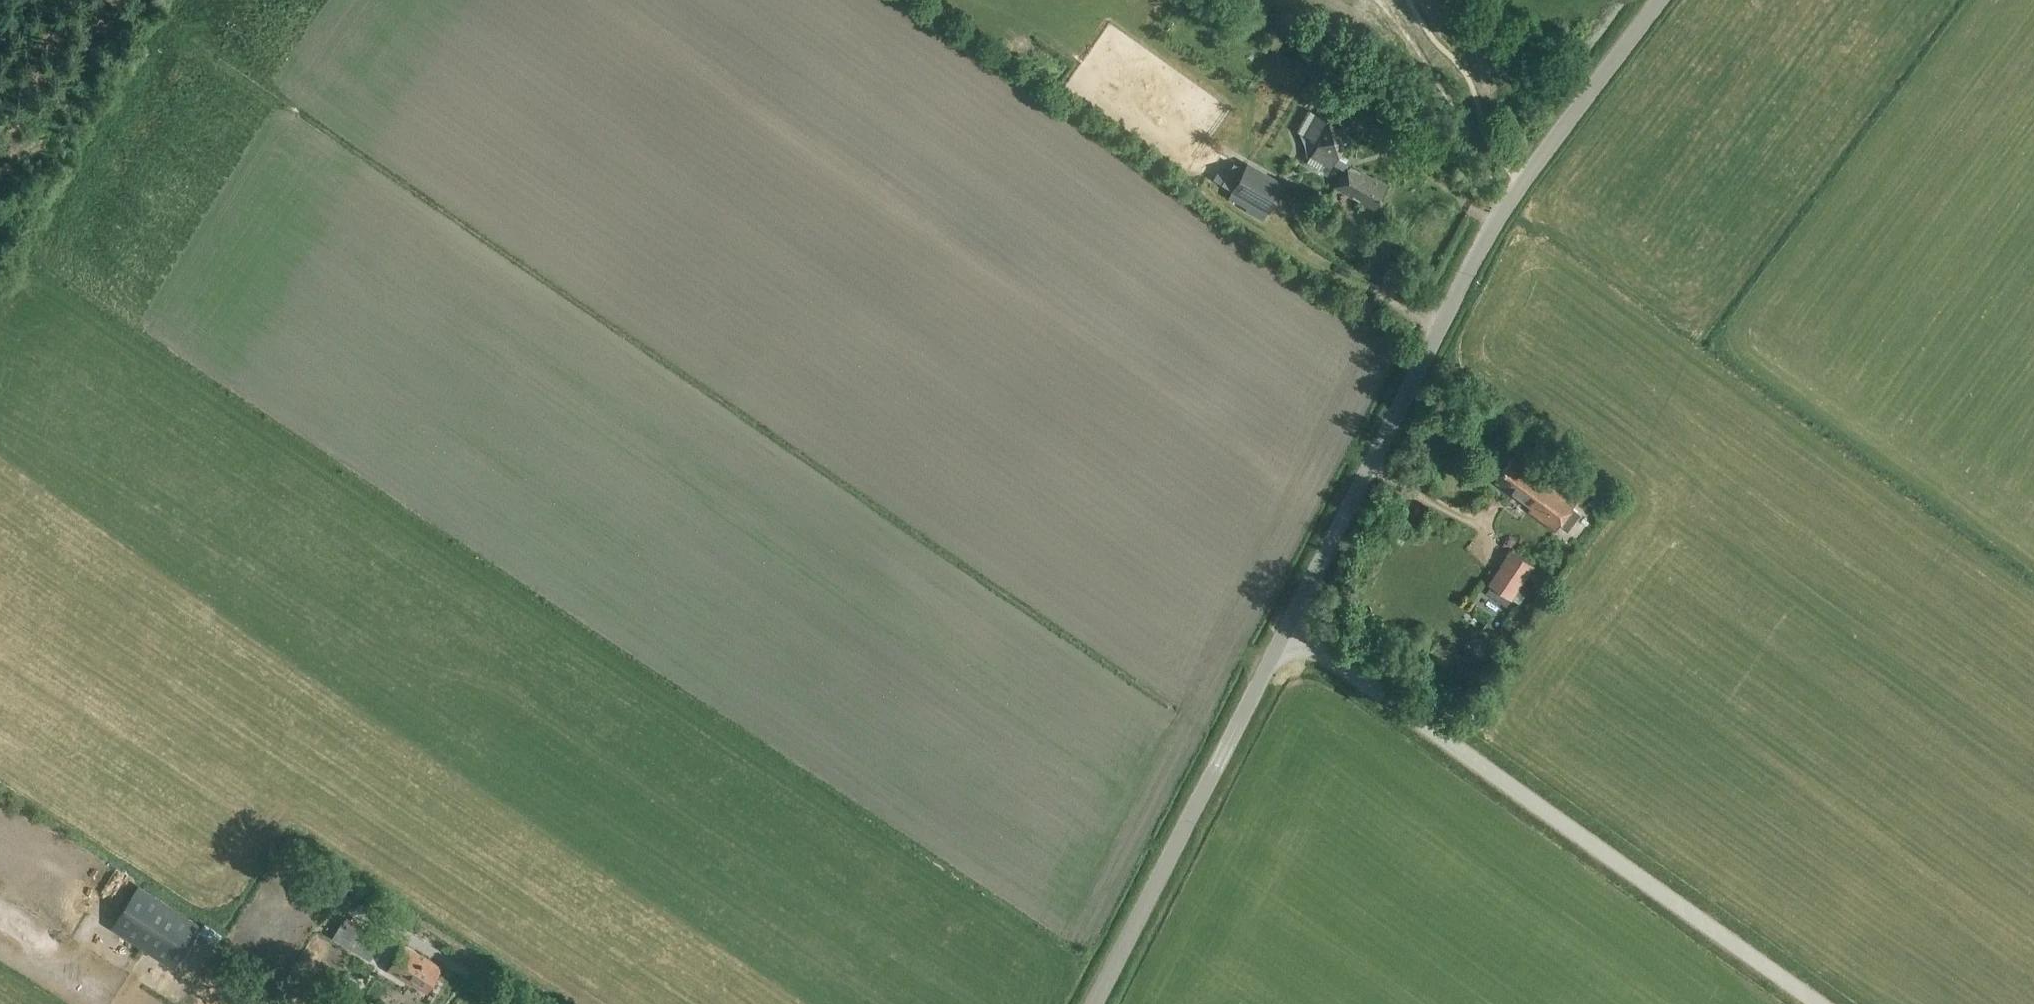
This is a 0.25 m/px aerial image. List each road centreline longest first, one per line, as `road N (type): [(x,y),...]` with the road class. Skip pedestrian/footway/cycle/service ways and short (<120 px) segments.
road 1 (unclassified): [(1660,0),(1501,214),(1283,634)]
road 2 (unclassified): [(1817,1003),(1319,651),(1283,634)]
road 3 (unclassified): [(1094,1003),(1227,745)]
road 4 (unclassified): [(1283,634),(1227,745)]

